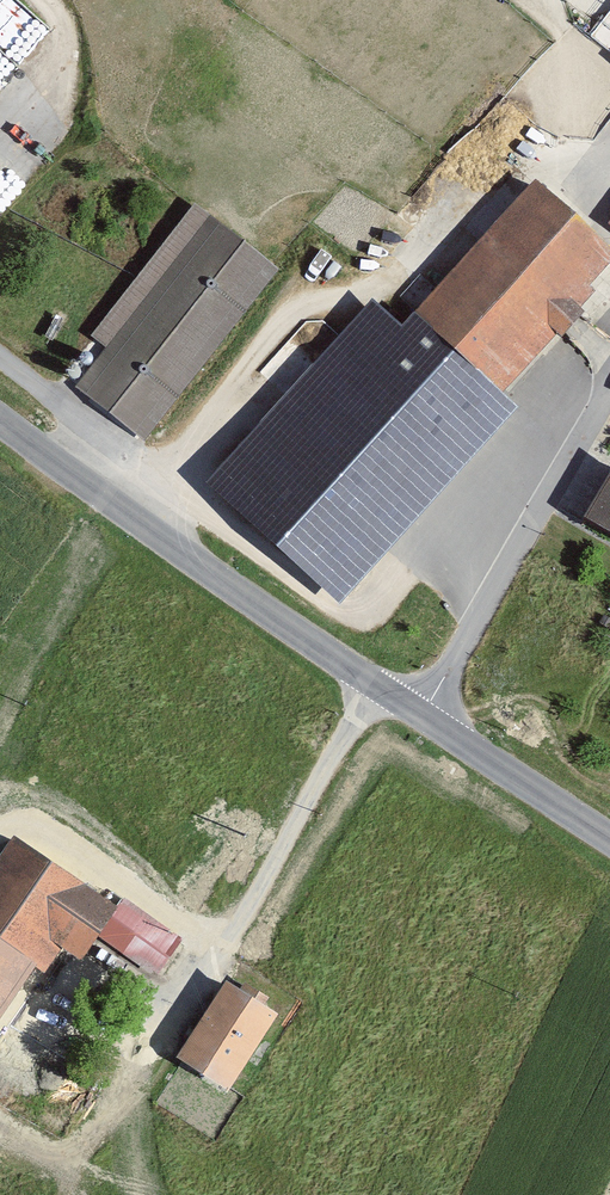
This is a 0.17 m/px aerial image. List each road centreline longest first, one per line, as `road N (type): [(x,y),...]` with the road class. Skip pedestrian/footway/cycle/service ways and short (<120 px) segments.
road 1 (residential): [(382,681),(198,980),(145,1047),(65,1004)]
road 2 (tertiary): [(0,411),(382,681)]
road 3 (track): [(426,709),(609,396)]
road 4 (tertiary): [(382,681),(609,830)]

